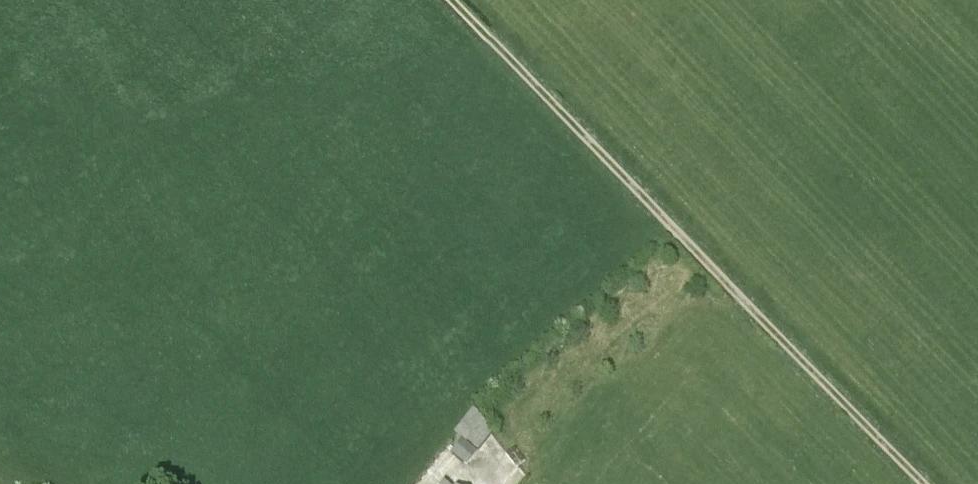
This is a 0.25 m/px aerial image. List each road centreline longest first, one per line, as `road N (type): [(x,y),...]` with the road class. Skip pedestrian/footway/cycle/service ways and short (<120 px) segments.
road 1 (track): [(924,483),(454,0)]

